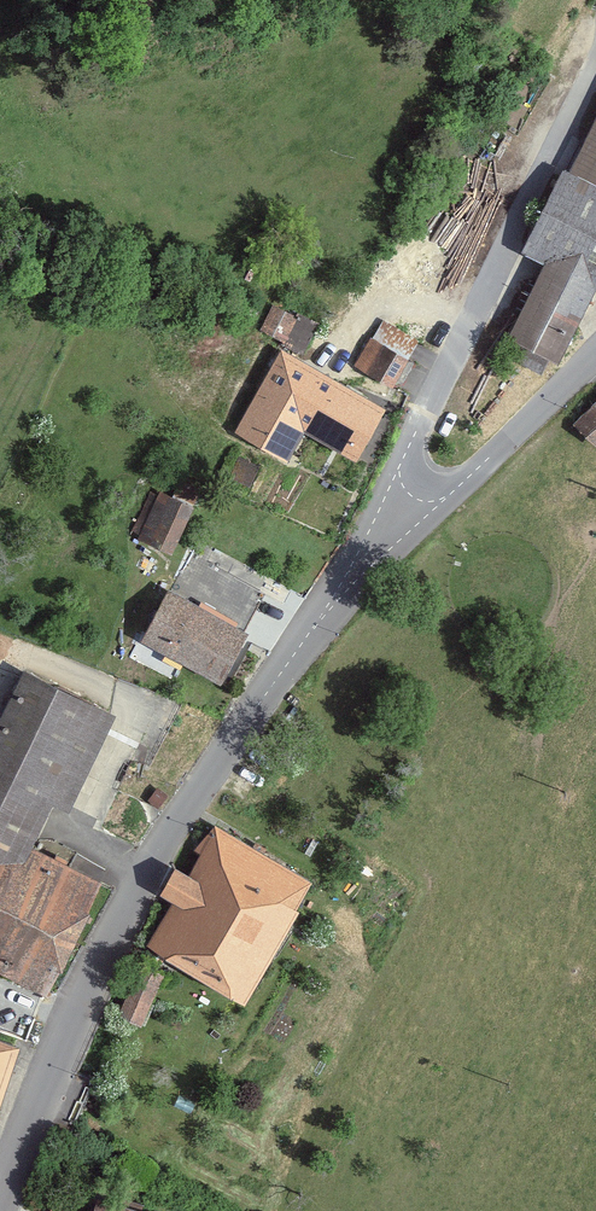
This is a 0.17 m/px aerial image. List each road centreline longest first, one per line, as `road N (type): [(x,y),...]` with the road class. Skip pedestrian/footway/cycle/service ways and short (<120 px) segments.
road 1 (residential): [(360,569),(331,596),(162,830),(0,1189)]
road 2 (unclassified): [(360,569),(454,345),(595,67)]
road 3 (residential): [(595,344),(360,569)]

